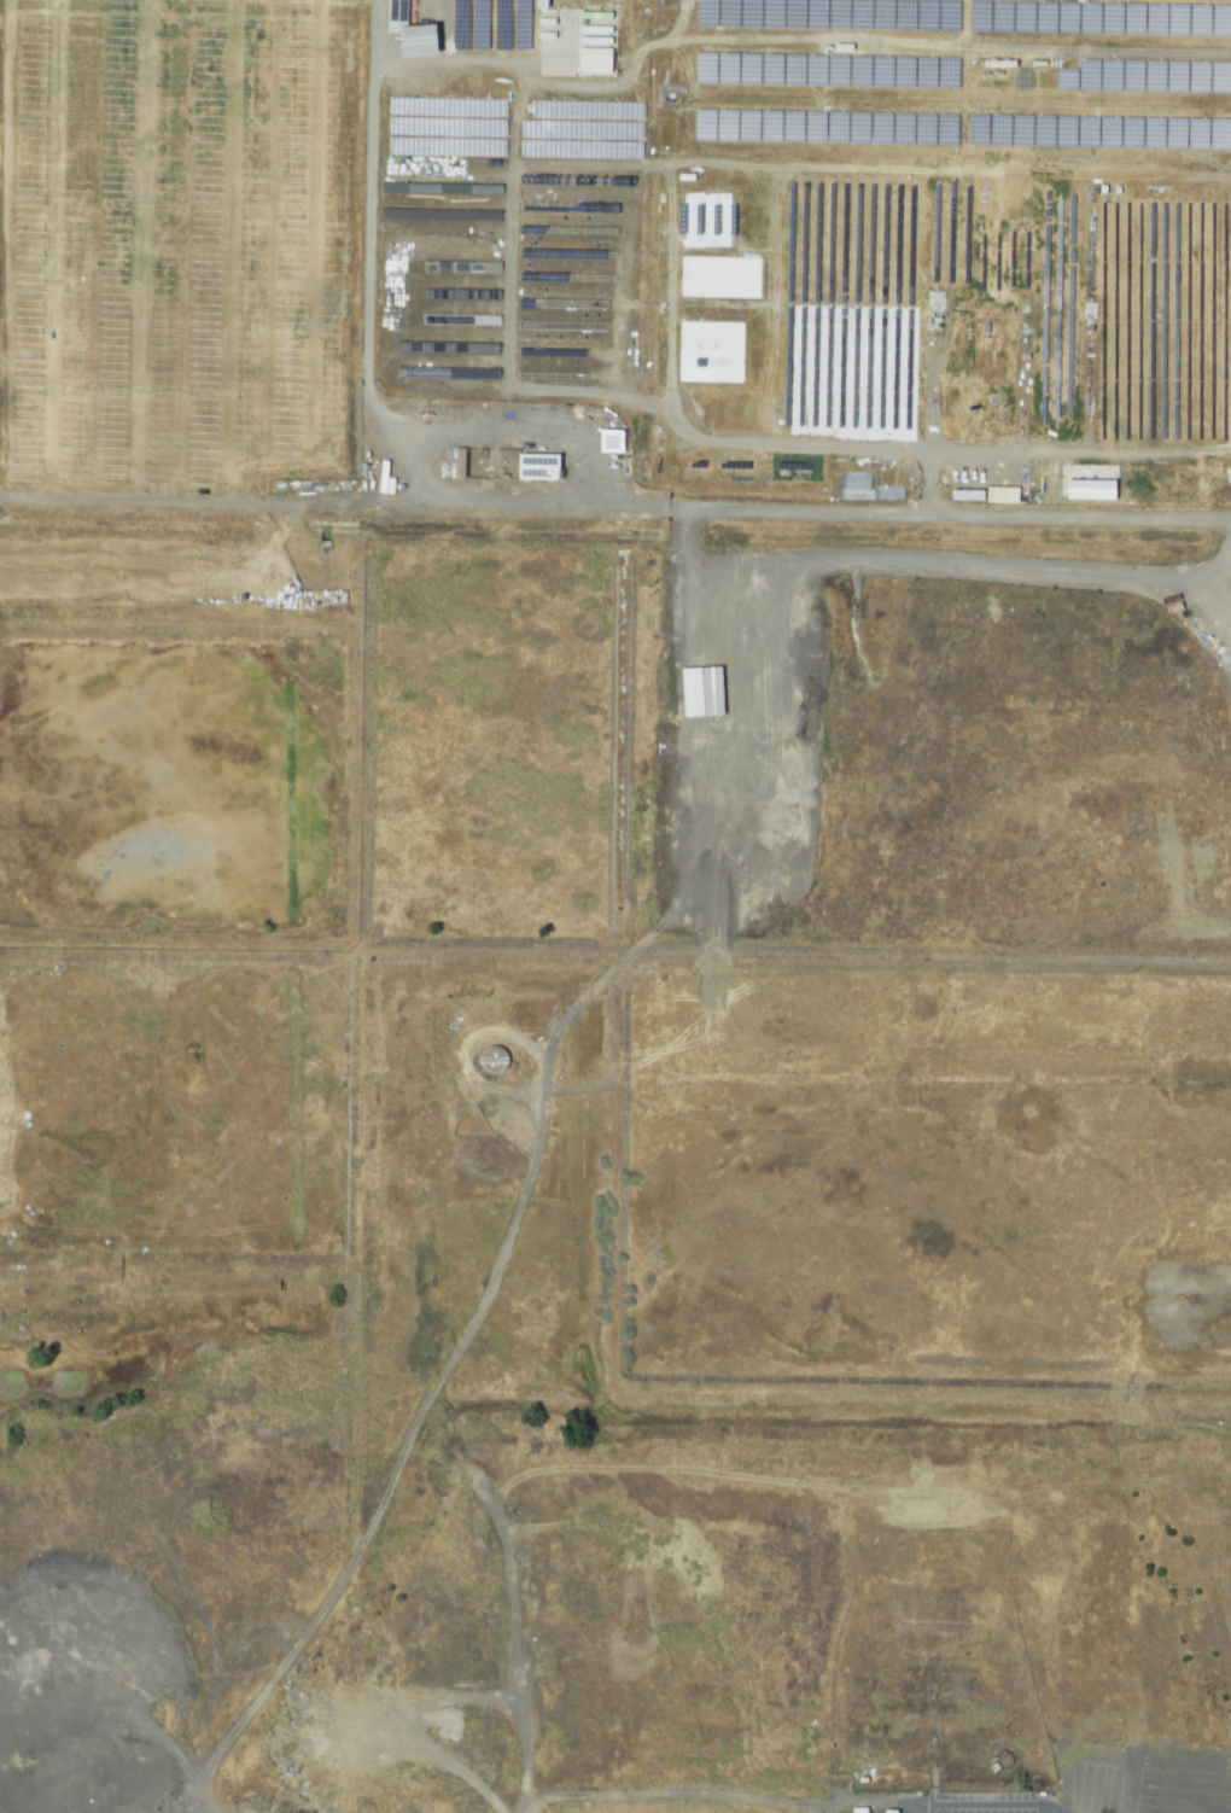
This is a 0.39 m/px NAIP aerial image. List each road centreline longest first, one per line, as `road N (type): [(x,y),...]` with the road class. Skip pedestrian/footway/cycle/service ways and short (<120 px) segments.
road 1 (track): [(360,955),(354,1514),(340,1586),(200,1774),(214,1812)]
road 2 (track): [(524,1812),(560,1795),(859,1800)]

